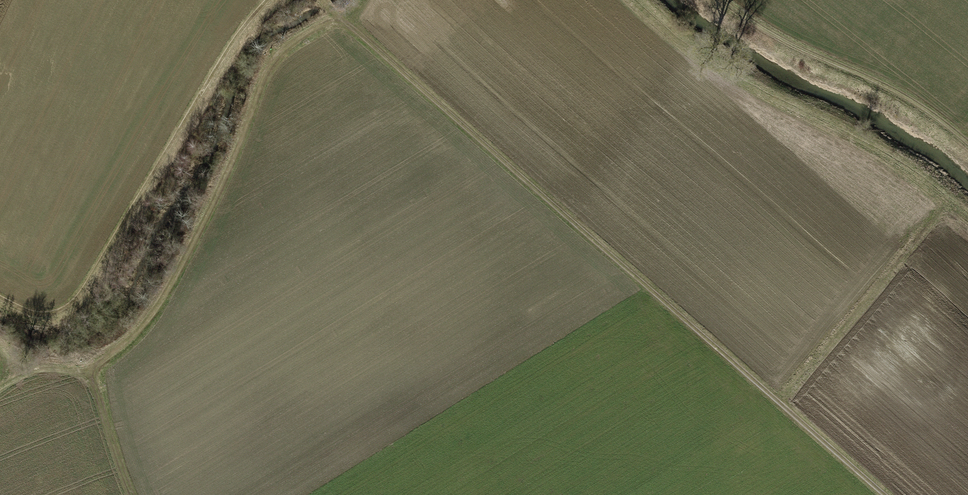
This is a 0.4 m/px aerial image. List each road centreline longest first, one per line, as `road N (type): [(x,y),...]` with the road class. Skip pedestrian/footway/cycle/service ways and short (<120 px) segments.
road 1 (track): [(320,0),(885,494)]
road 2 (track): [(356,0),(270,61),(231,162),(168,290),(138,332),(89,373),(34,369),(0,388)]
road 3 (track): [(0,299),(55,315),(80,300),(267,0)]
road 4 (track): [(726,0),(766,29),(898,90),(967,144)]
road 5 (track): [(89,373),(129,494)]

